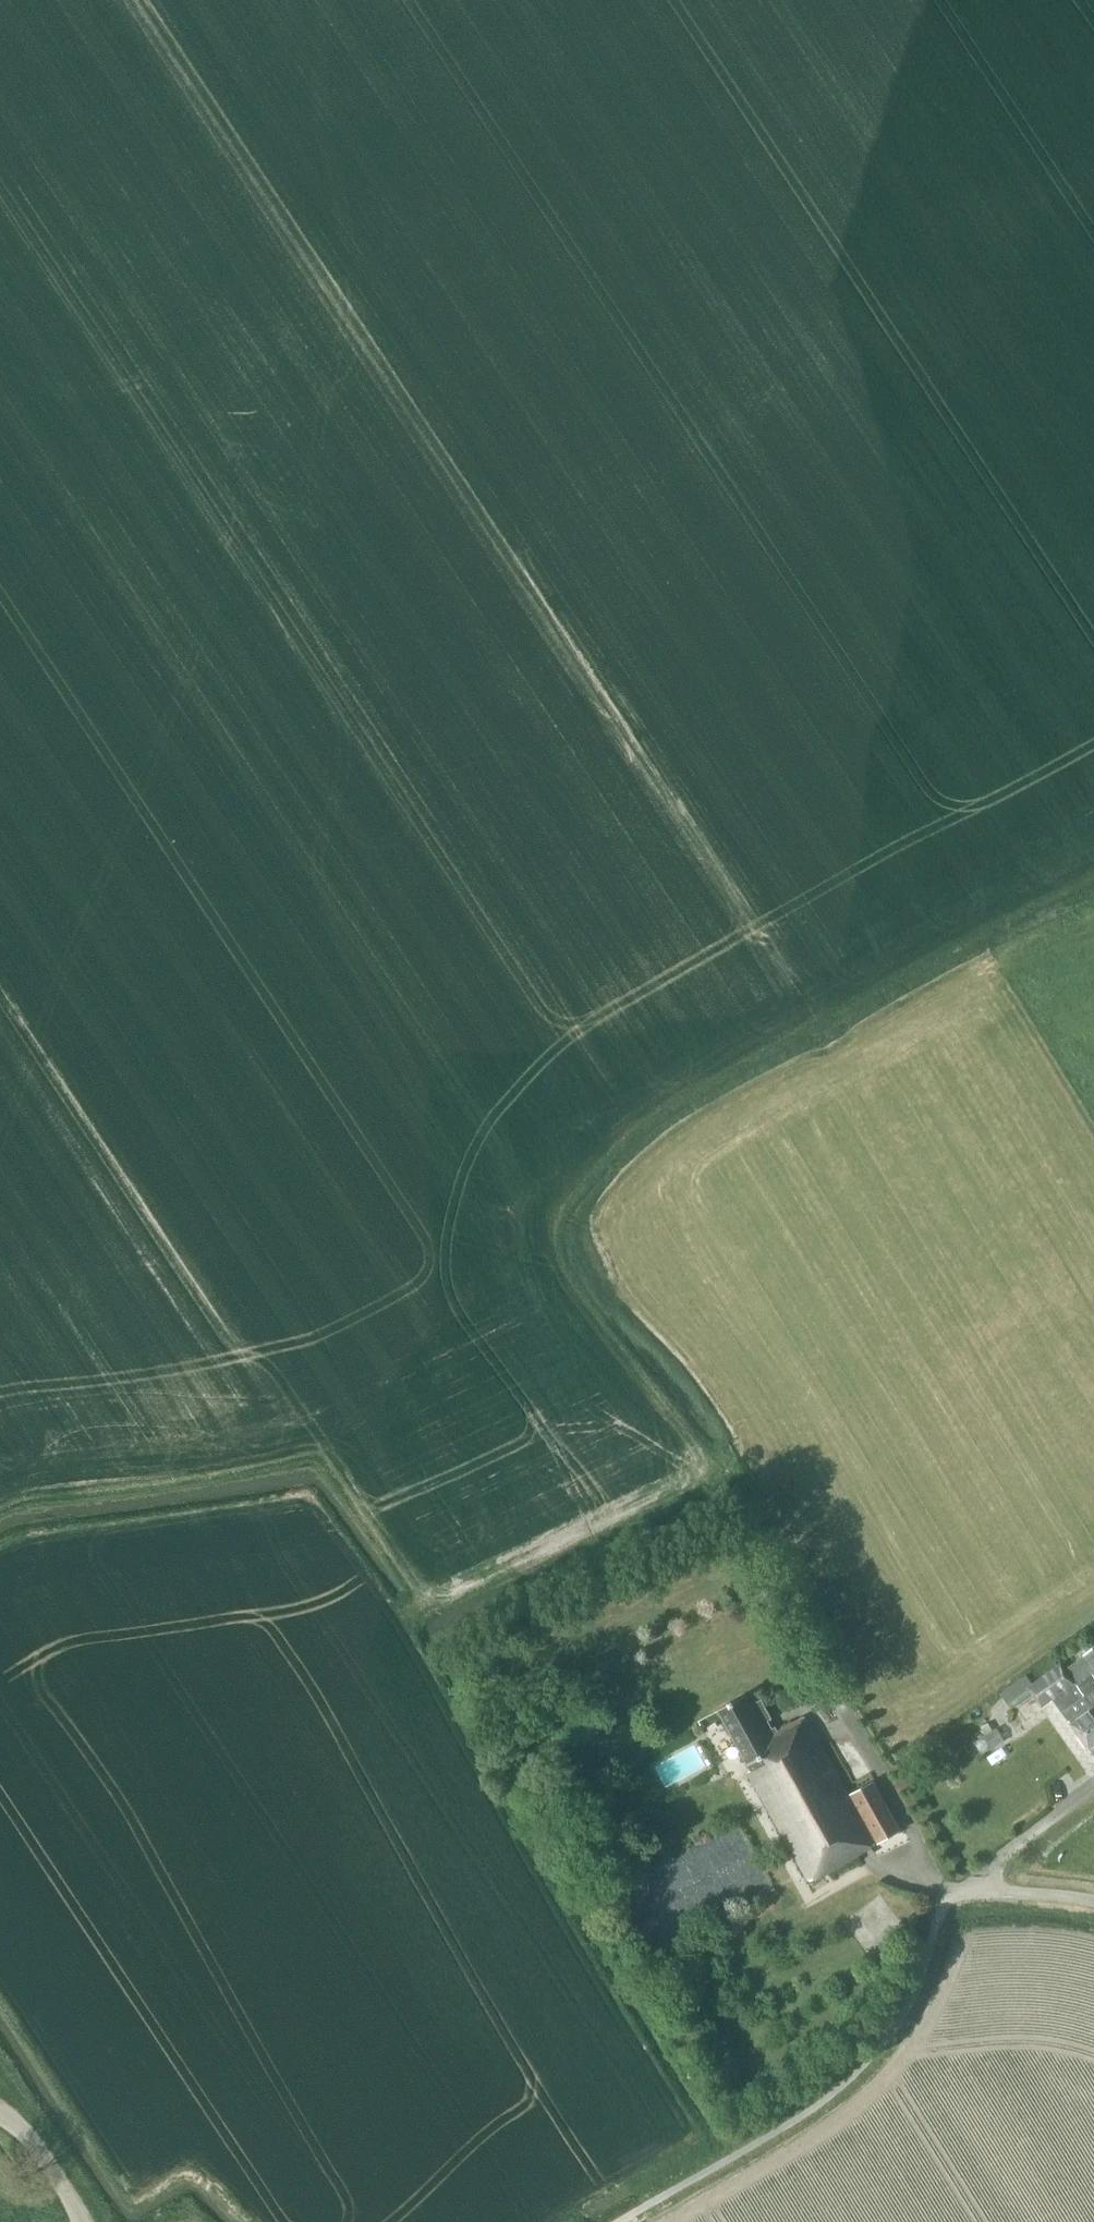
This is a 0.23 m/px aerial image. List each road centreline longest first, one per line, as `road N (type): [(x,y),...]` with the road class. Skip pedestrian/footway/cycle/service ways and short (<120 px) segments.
road 1 (residential): [(1093,1901),(945,1888)]
road 2 (unclassified): [(84,2221),(36,2143),(0,2111)]

